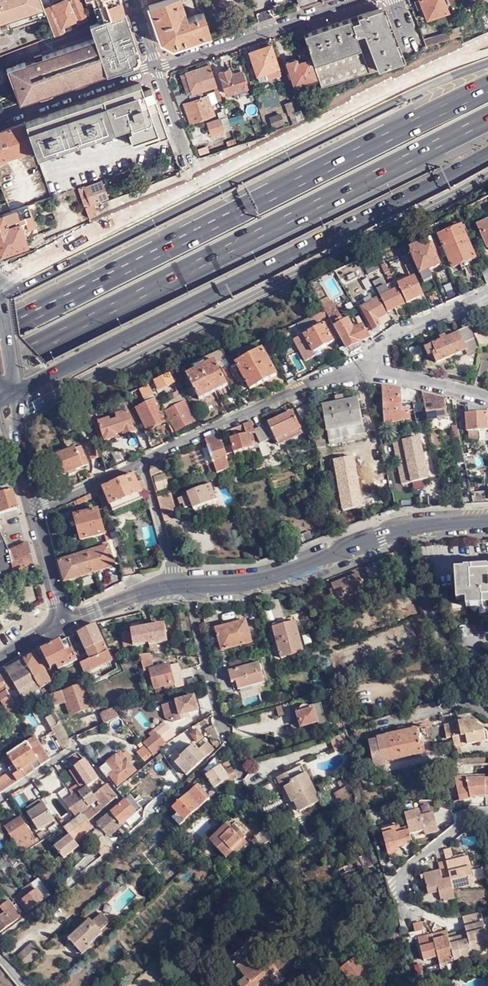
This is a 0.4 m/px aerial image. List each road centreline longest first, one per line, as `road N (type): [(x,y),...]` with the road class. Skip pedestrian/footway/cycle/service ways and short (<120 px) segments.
road 1 (motorway): [(0,366),(487,118)]
road 2 (motorway): [(487,87),(0,333)]
road 3 (motorway): [(487,60),(0,295)]
road 4 (tertiary): [(16,393),(446,176)]
road 5 (tertiary): [(190,584),(261,581),(399,531),(487,522)]
road 6 (residential): [(143,462),(327,379),(365,372)]
road 7 (residential): [(156,65),(346,0)]
road 8 (residential): [(190,584),(219,722),(240,767)]
road 9 (residential): [(0,119),(156,65)]
road 10 (residential): [(365,372),(394,337),(487,297)]
road 11 (residential): [(174,585),(143,462)]
road 12 (residential): [(365,372),(487,400)]
road 13 (residential): [(33,510),(143,462)]

